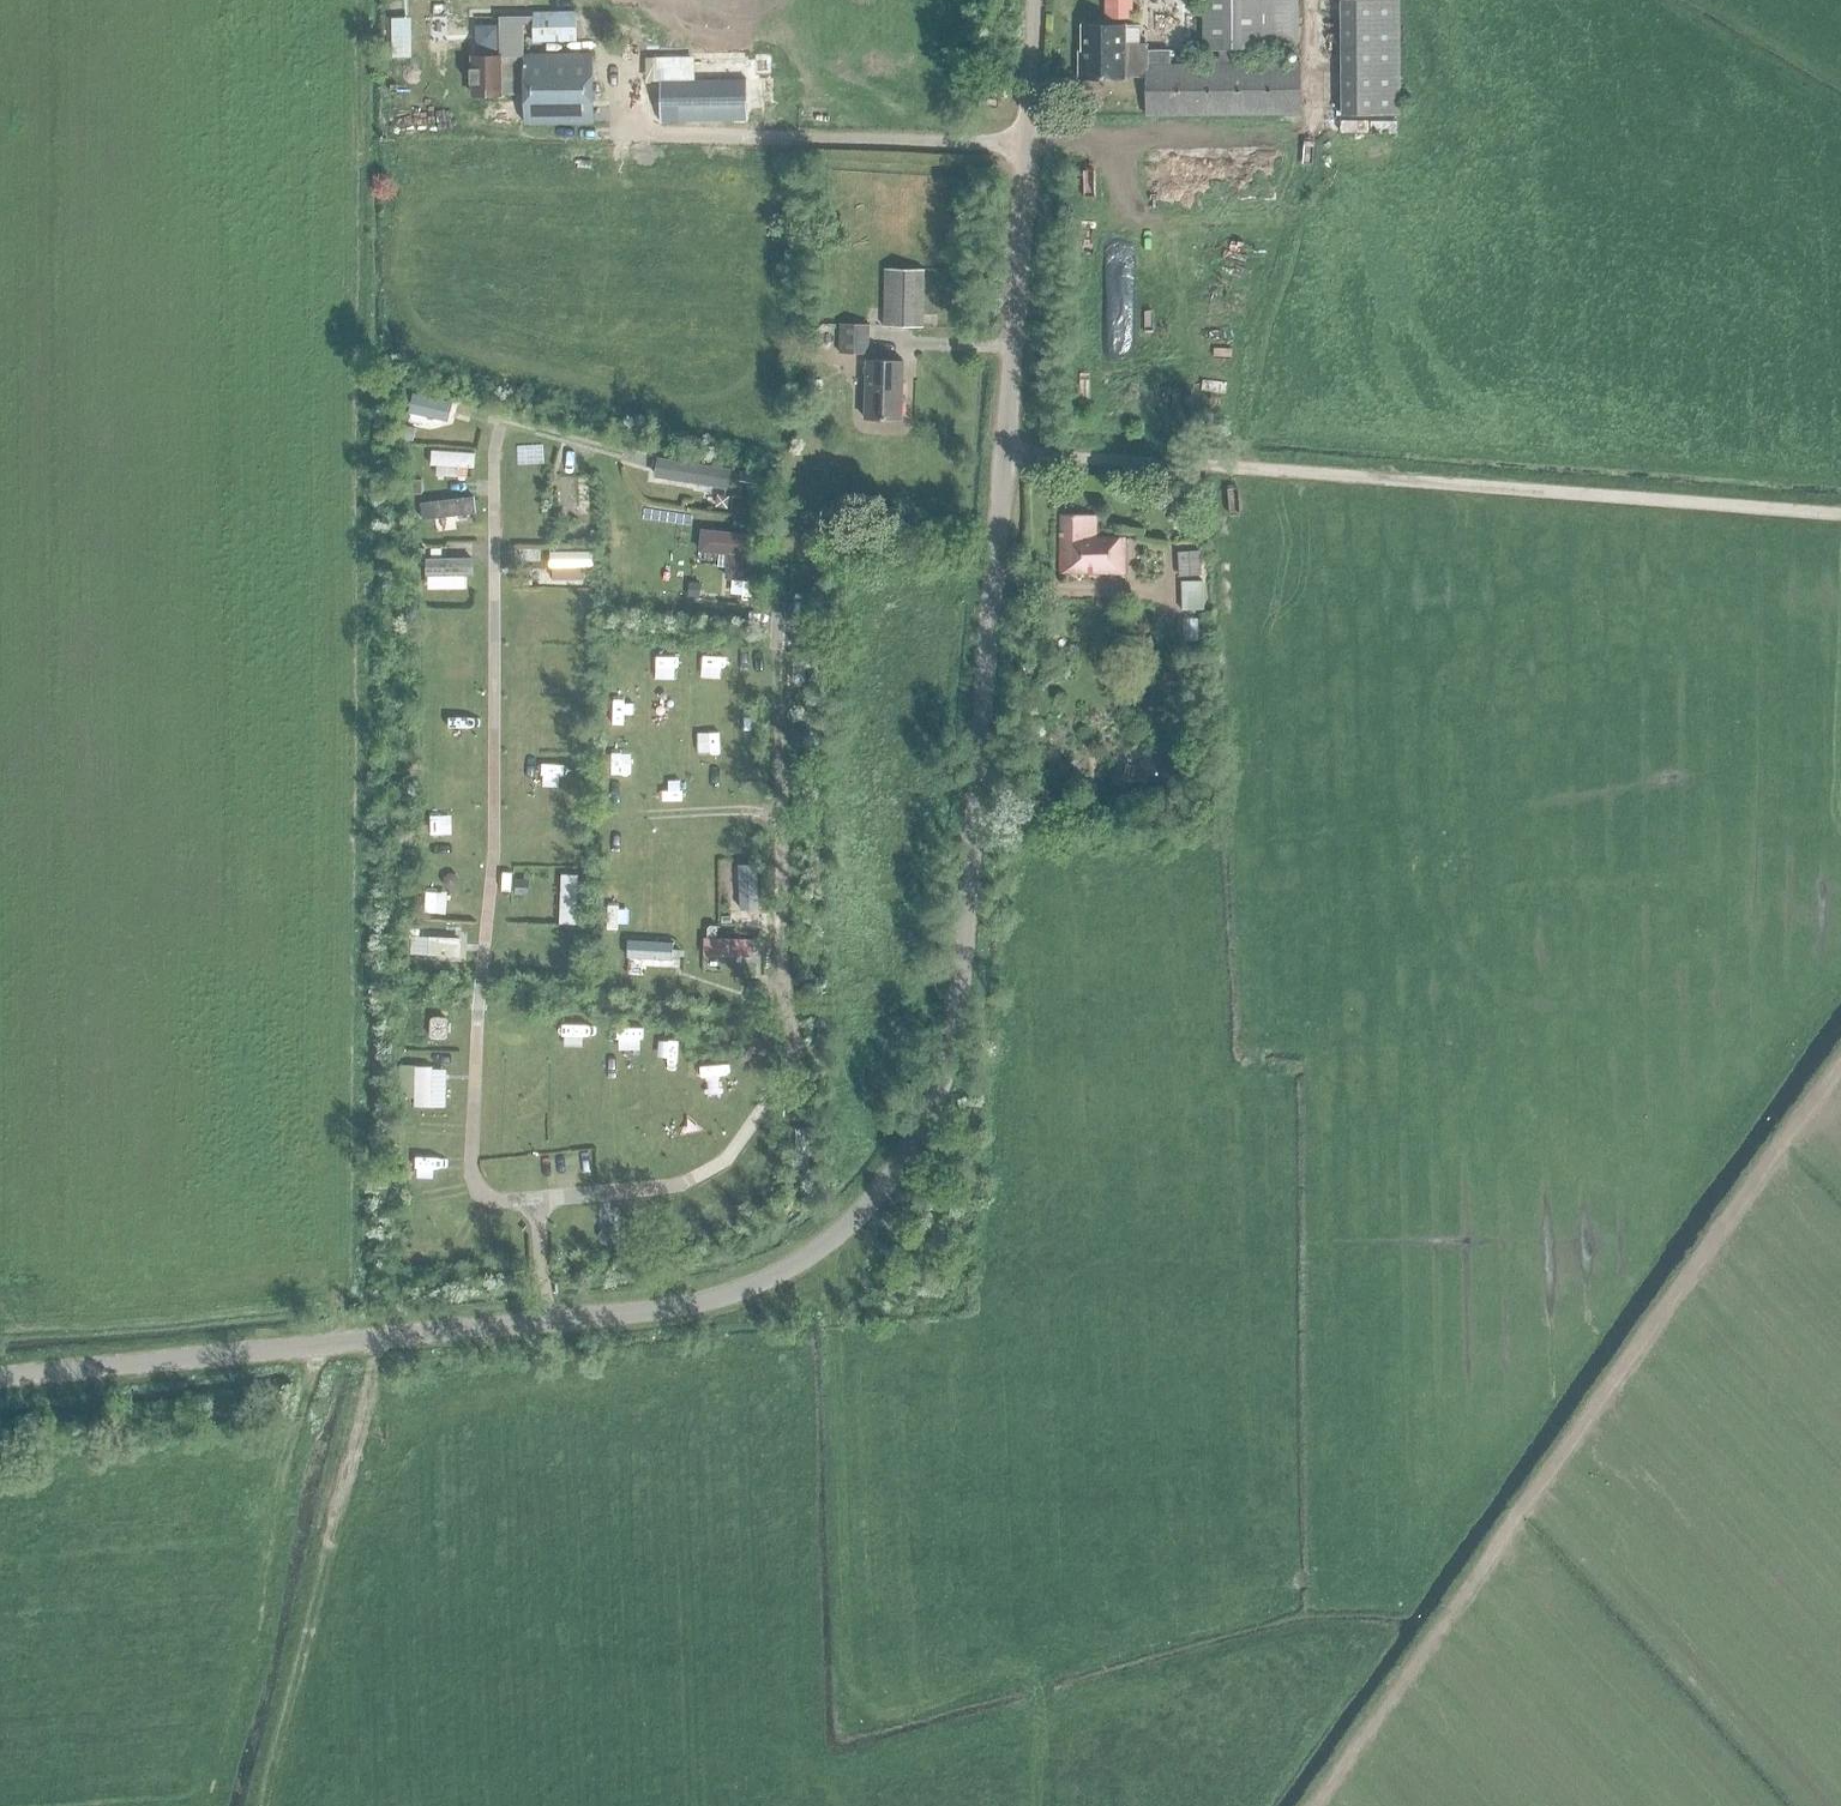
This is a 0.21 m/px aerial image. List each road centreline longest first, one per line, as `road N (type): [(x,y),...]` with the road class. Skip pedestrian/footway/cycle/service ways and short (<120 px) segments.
road 1 (unclassified): [(0,1383),(685,1312),(785,1281),(874,1209),(930,1111),(955,1031),(1007,452),(1032,0)]

